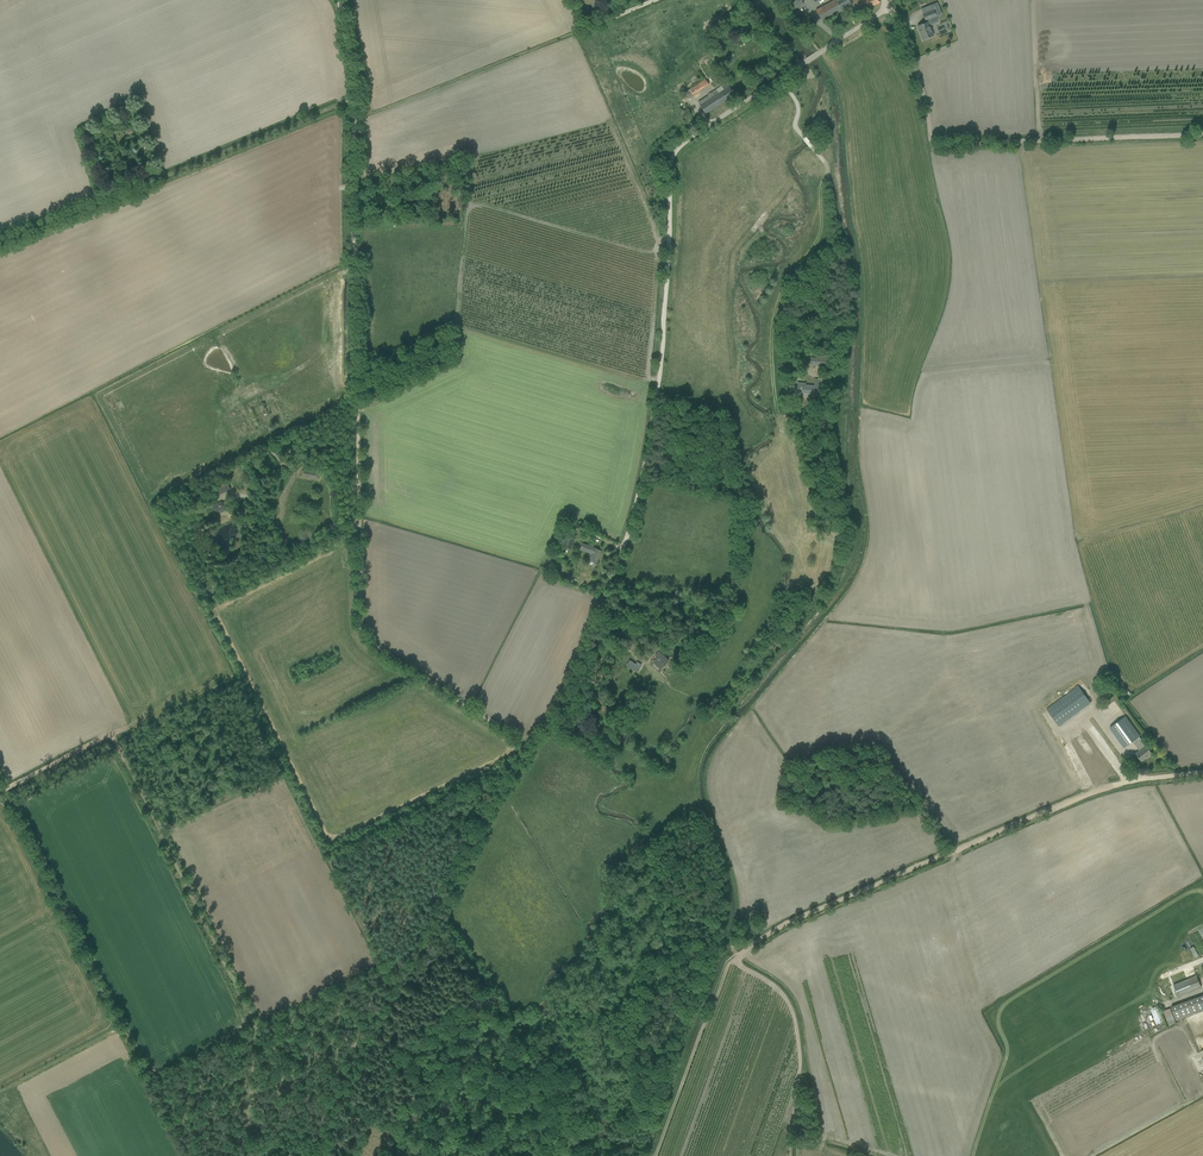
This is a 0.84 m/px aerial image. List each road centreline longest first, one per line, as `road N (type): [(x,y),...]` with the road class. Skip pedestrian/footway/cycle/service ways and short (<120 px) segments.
road 1 (track): [(339,0),(352,103),(361,638),(537,747)]
road 2 (track): [(537,747),(639,517),(664,366),(671,185)]
road 3 (track): [(177,1112),(255,1036),(109,736)]
road 4 (track): [(729,962),(790,922),(1111,786)]
road 5 (track): [(1202,137),(932,146),(916,75),(886,7)]
road 6 (track): [(650,1132),(606,1111),(564,1009),(516,1010),(448,908)]
road 7 (unclassified): [(671,185),(676,147),(886,7),(884,0)]
road 8 (track): [(0,1093),(122,1028),(157,1097),(177,1112),(193,1155)]
road 9 (track): [(321,1155),(448,908)]
road 10 (track): [(650,1132),(693,1001),(710,1006),(729,962)]
road 11 (track): [(780,79),(797,104),(796,125),(827,167),(834,232)]

